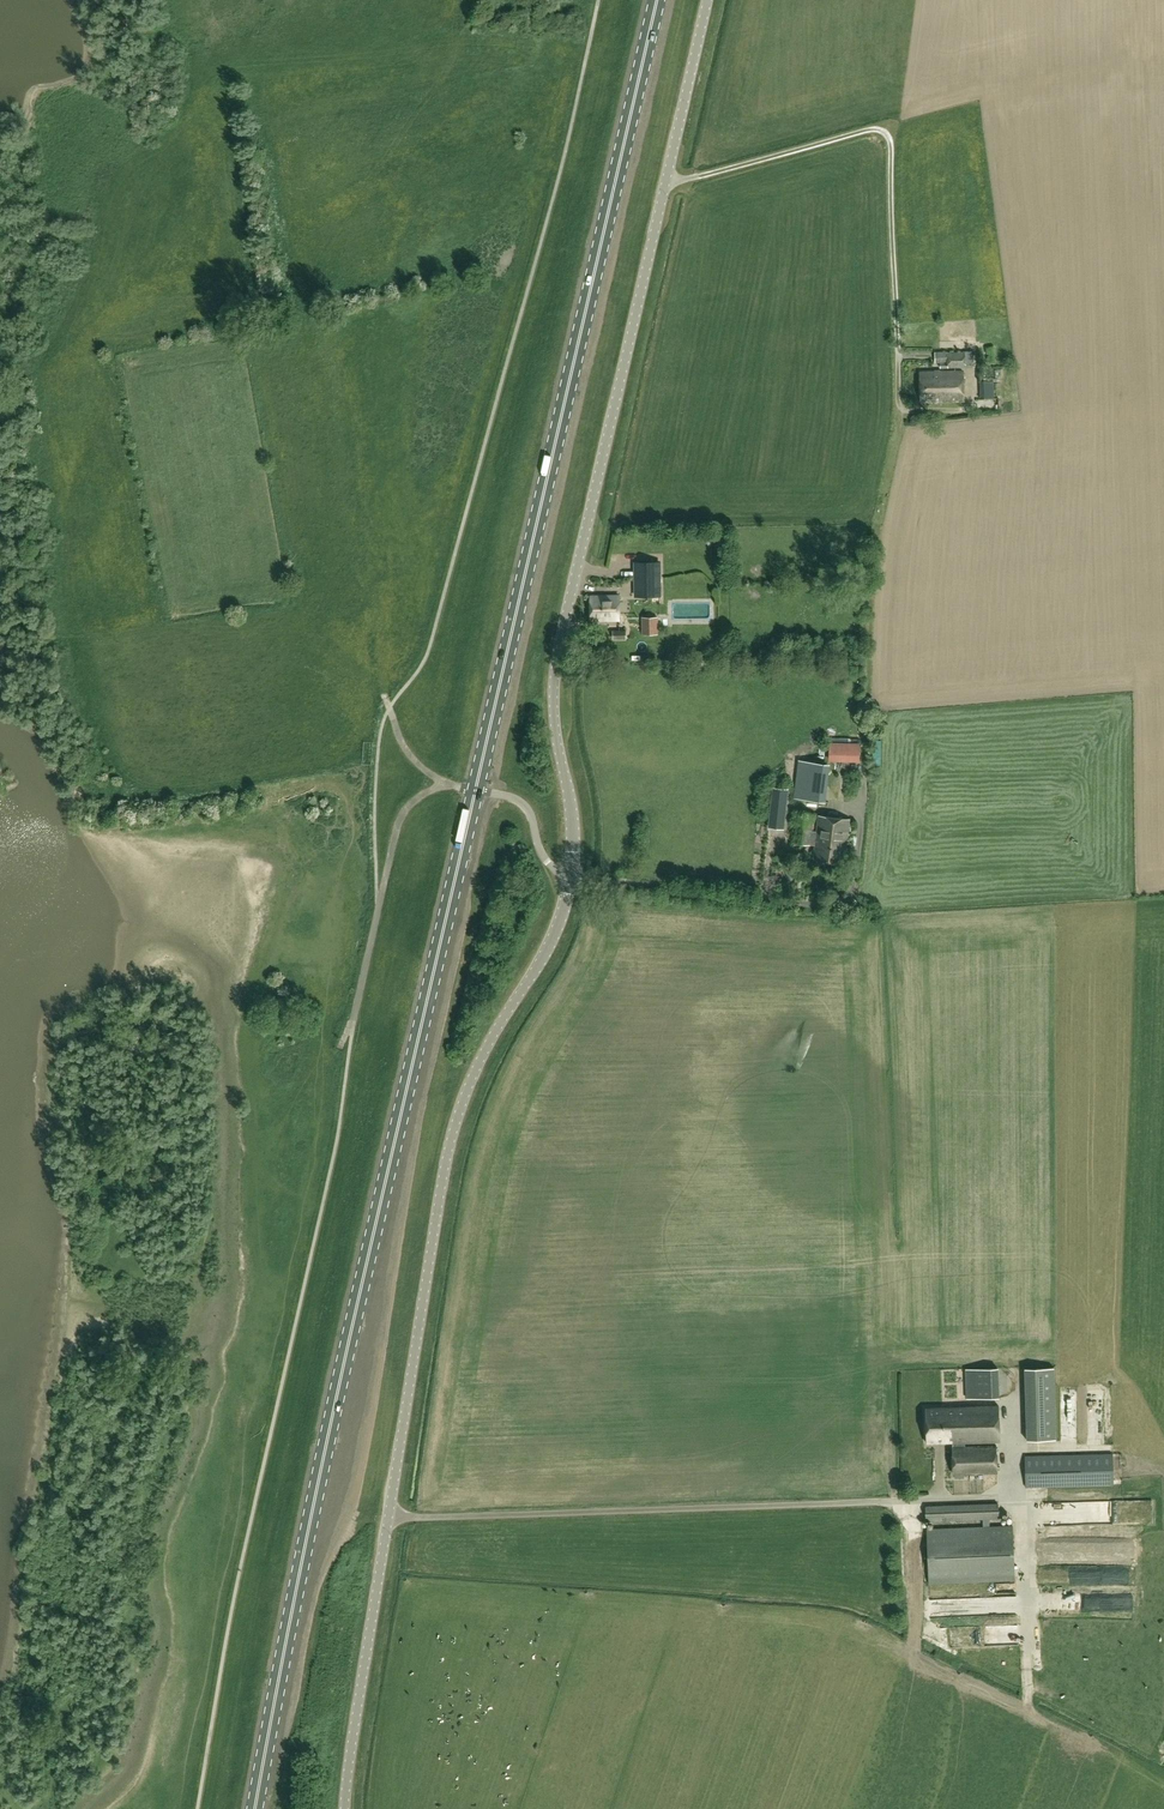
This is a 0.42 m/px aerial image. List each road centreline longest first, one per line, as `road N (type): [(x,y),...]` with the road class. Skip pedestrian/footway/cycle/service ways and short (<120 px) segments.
road 1 (primary): [(257,1808),(287,1633),(473,789)]
road 2 (unclassified): [(346,1808),(453,1125),(561,918),(571,880)]
road 3 (unclassified): [(571,880),(574,820),(556,737),(559,647),(708,0)]
road 4 (track): [(666,185),(868,131),(889,137),(900,410),(868,574),(865,778)]
road 5 (primary): [(473,789),(657,0)]
road 6 (unclassified): [(571,880),(549,865),(522,801),(473,789)]

